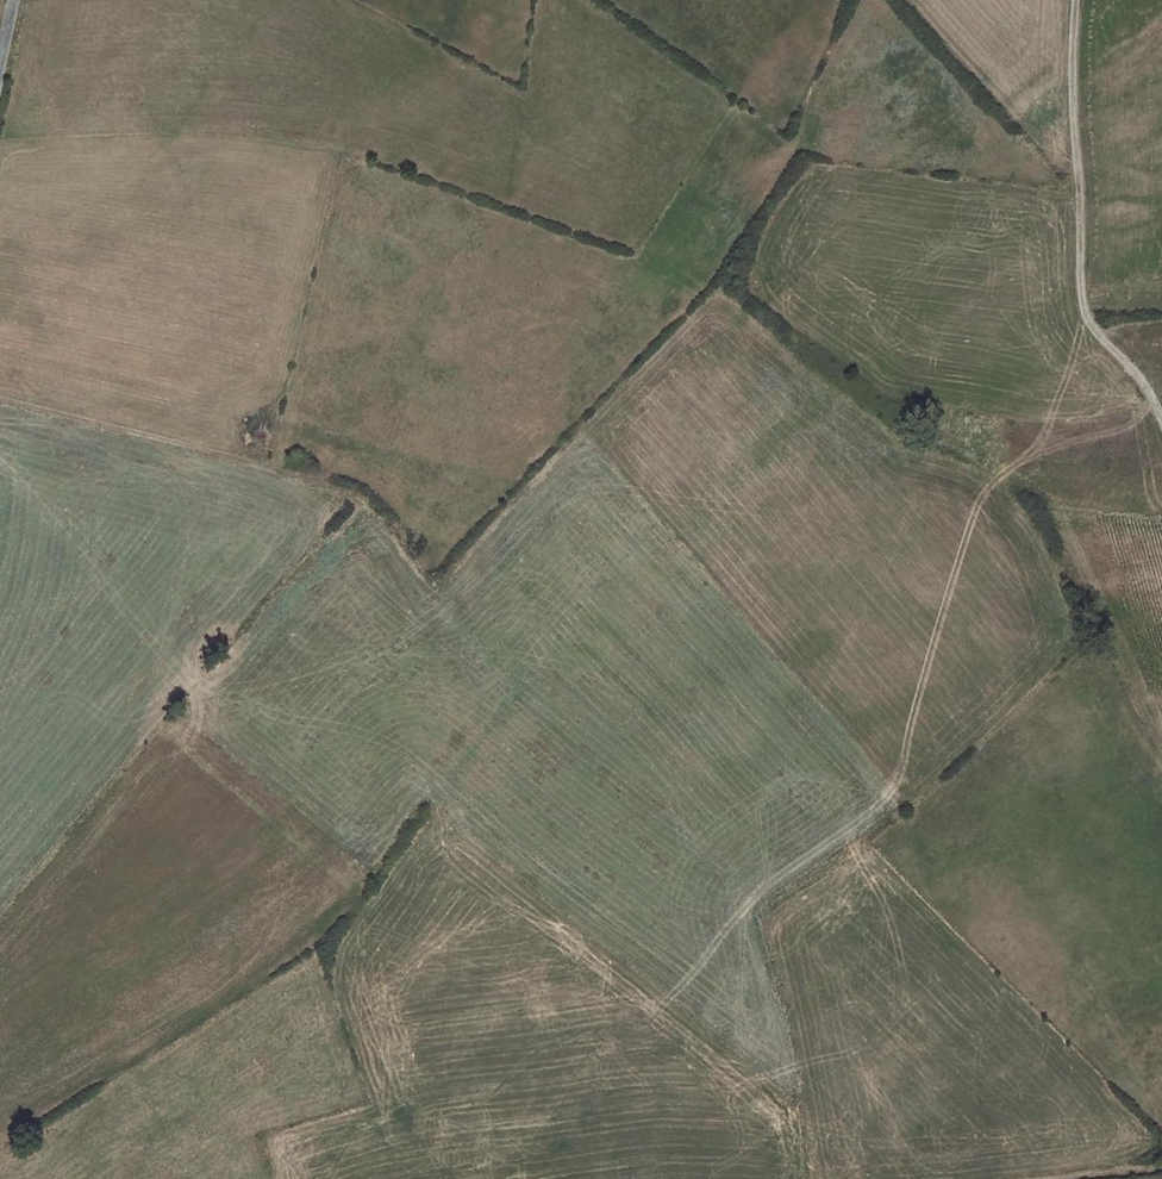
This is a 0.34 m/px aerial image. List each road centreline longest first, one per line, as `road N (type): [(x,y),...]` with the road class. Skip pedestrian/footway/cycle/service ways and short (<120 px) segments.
road 1 (track): [(1073,0),(1083,325),(1133,375),(1161,439)]

